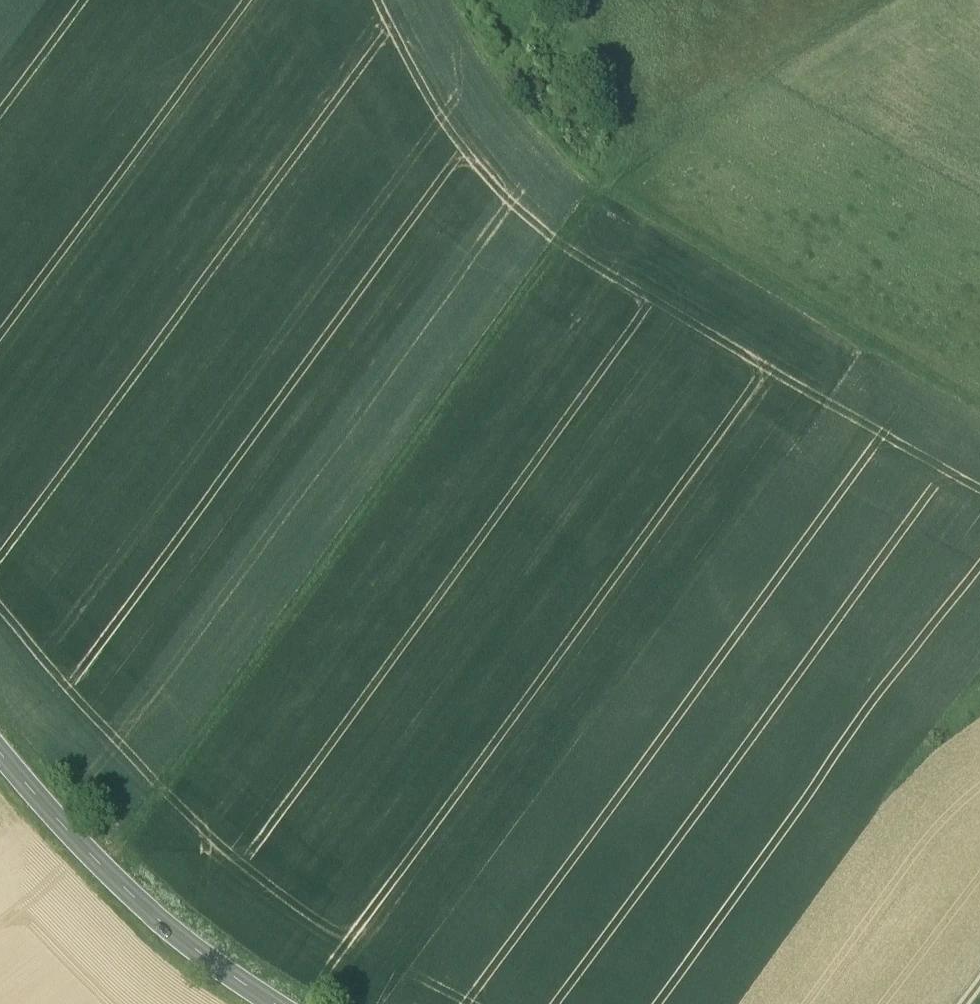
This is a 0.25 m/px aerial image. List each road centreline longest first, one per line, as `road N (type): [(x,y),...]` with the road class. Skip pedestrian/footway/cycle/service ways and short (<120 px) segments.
road 1 (track): [(103,870),(605,194),(893,0)]
road 2 (tertiary): [(0,752),(87,855),(168,931),(271,1003)]

